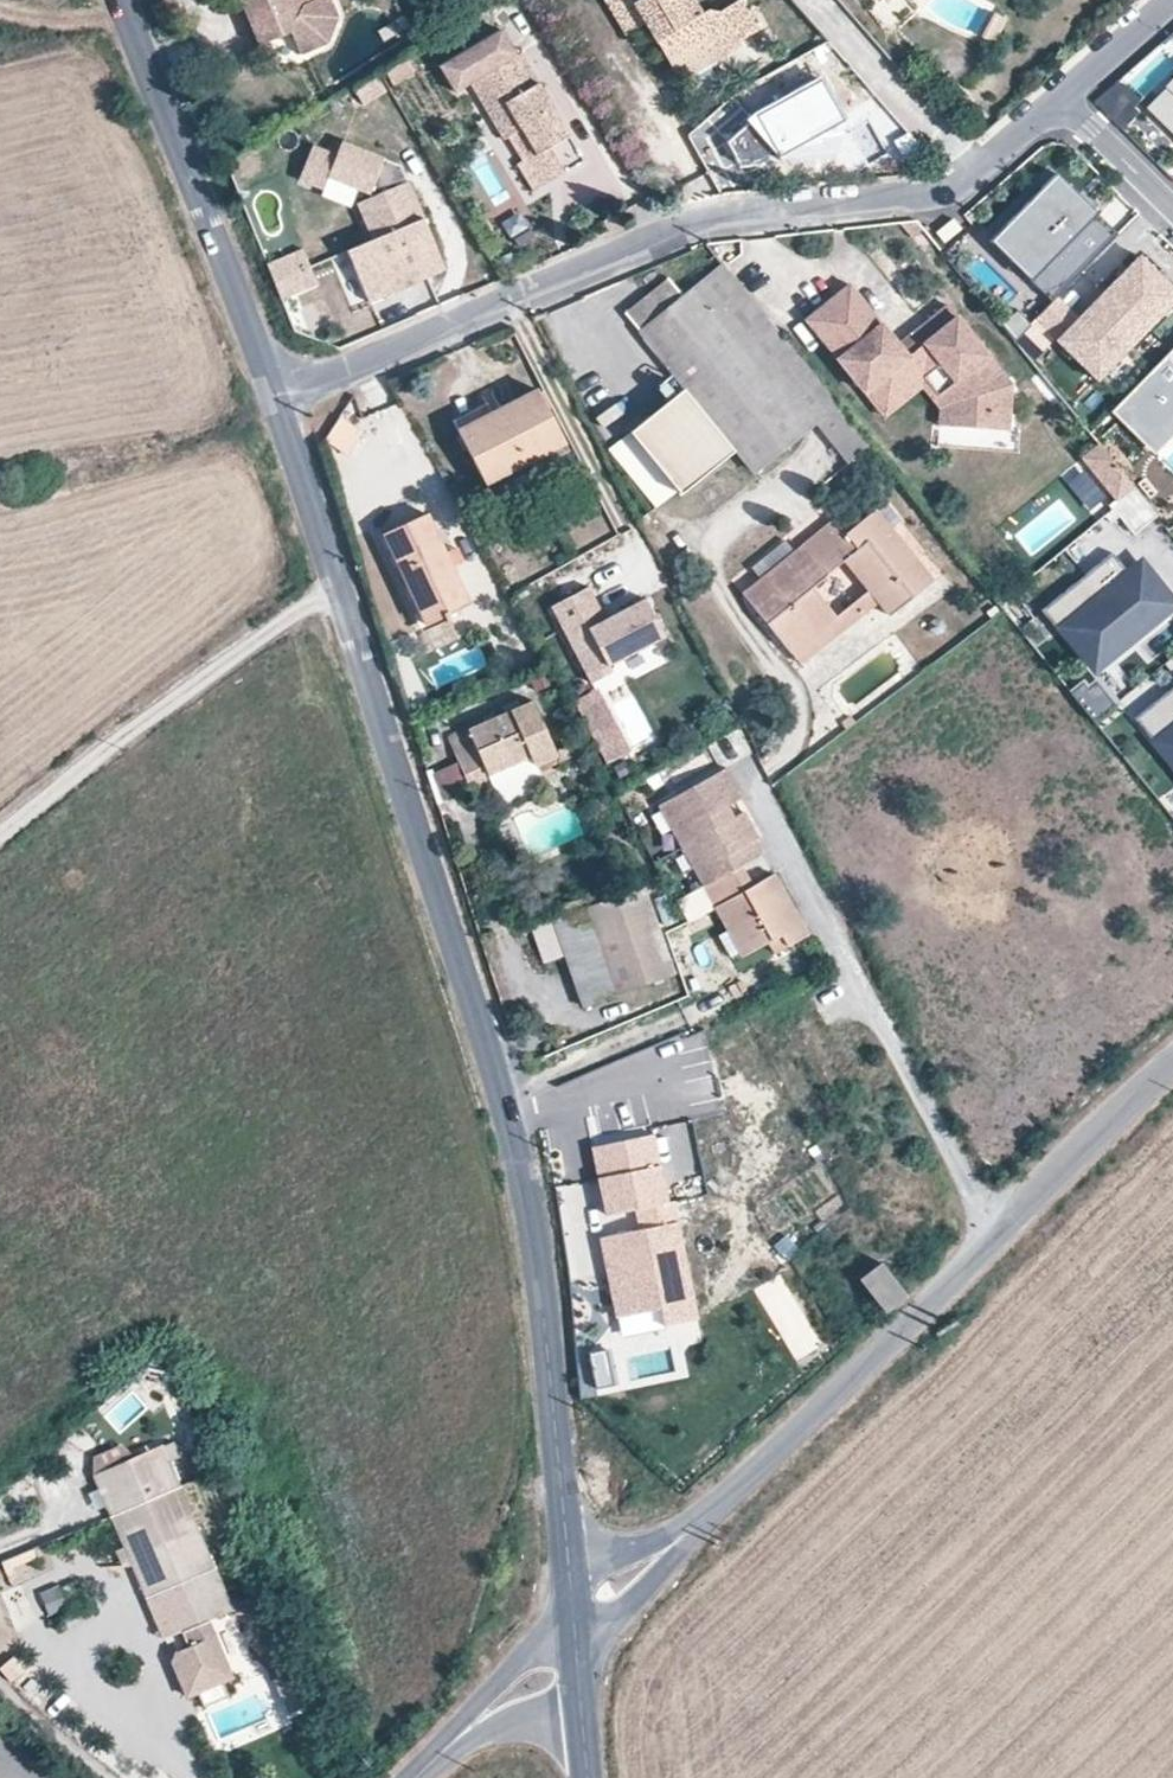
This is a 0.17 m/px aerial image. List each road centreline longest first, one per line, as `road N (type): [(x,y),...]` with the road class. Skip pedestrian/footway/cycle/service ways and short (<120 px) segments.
road 1 (tertiary): [(274,397),(510,1121),(538,1246),(568,1559)]
road 2 (residential): [(274,397),(703,219),(949,188),(1062,98)]
road 3 (tertiary): [(1172,1057),(693,1533)]
road 4 (tertiary): [(117,0),(274,397)]
road 5 (track): [(338,583),(0,842)]
road 6 (tertiary): [(572,1611),(514,1663),(439,1754)]
road 7 (tertiary): [(576,1658),(693,1533)]
road 8 (residential): [(1062,98),(1172,209)]
road 9 (tertiary): [(439,1754),(499,1725),(581,1717)]
road 10 (residential): [(1062,98),(1171,0)]
road 11 (tertiary): [(693,1533),(568,1559)]

